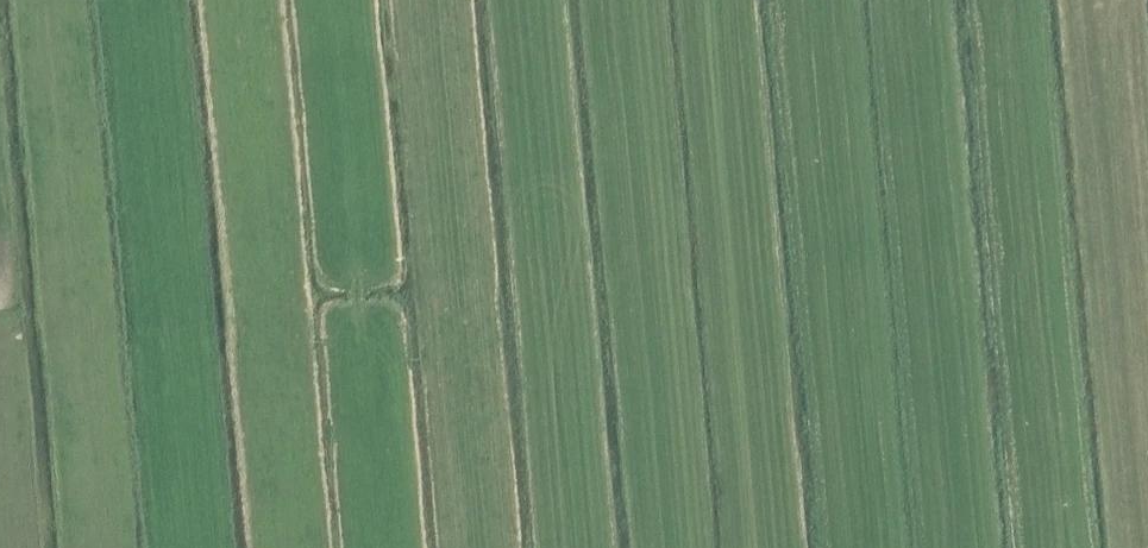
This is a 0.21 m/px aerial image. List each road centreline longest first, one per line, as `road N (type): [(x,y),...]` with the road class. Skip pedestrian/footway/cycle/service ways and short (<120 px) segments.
road 1 (track): [(667,547),(618,0)]

